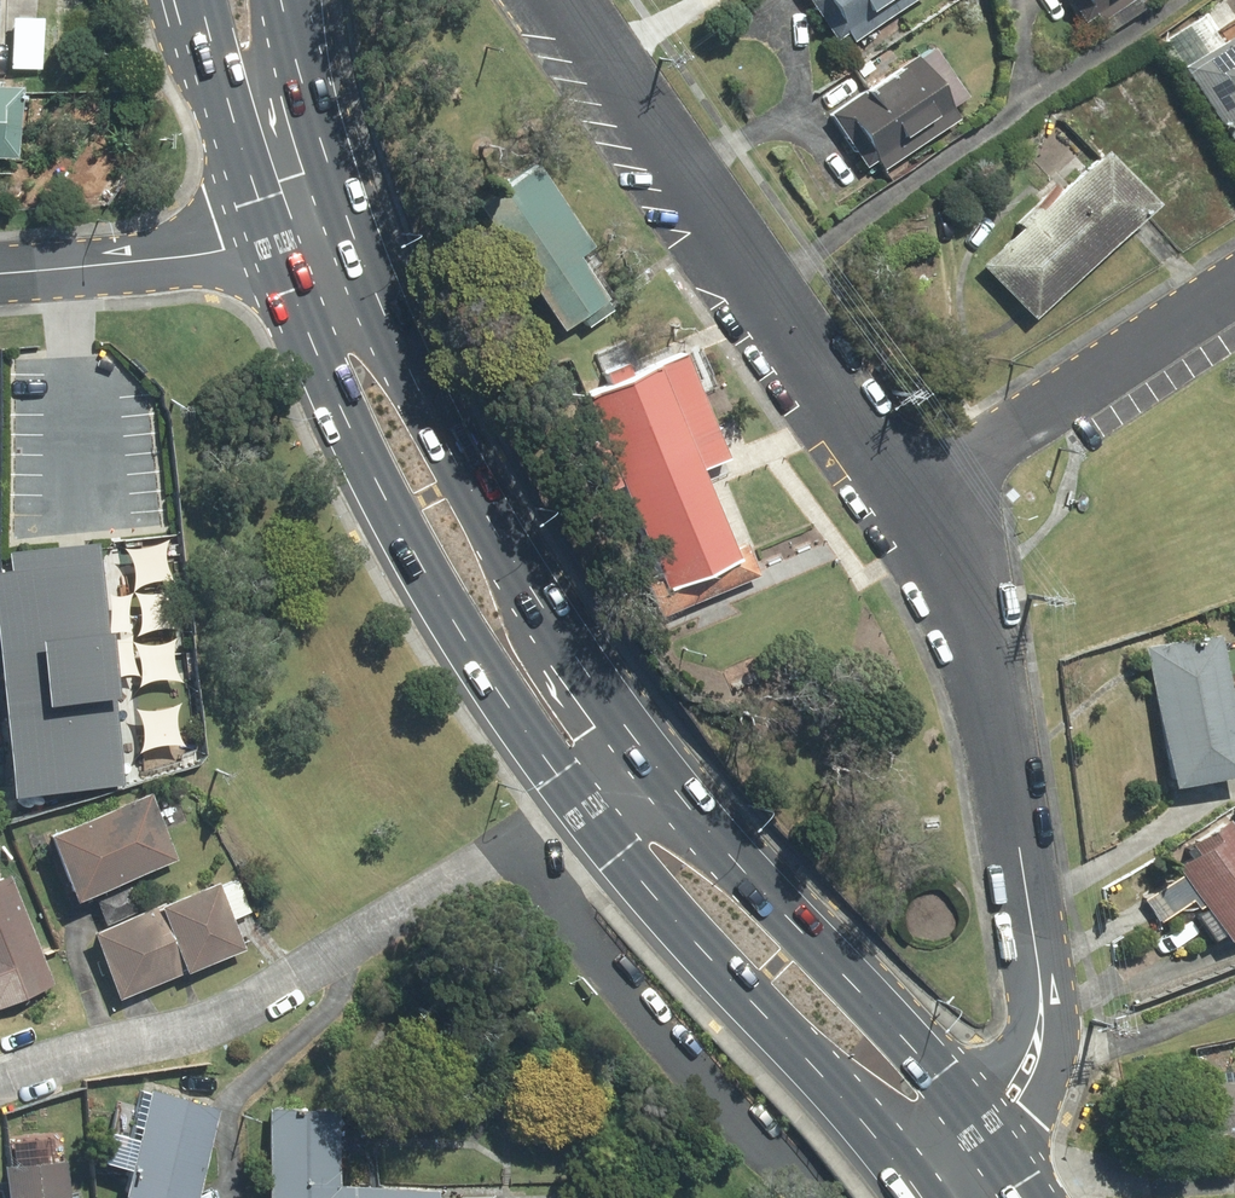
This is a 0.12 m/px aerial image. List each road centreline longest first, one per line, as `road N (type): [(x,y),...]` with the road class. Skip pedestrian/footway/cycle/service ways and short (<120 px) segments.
road 1 (residential): [(917,492),(952,563),(991,674),(1040,977),(1040,1032),(1025,1074),(987,1133)]
road 2 (residential): [(0,1081),(211,1025),(286,988),(572,796)]
road 3 (primary): [(572,796),(515,722),(411,547),(271,239)]
road 4 (residential): [(554,0),(917,492)]
road 5 (primary): [(345,218),(421,394),(525,580),(639,746)]
road 6 (primary): [(639,746),(987,1133)]
road 7 (primary): [(916,1184),(572,796)]
road 8 (residential): [(1234,287),(917,492)]
road 9 (residential): [(0,273),(179,257),(271,239)]
road 10 (primary): [(283,0),(345,218)]
road 11 (primary): [(271,239),(219,70)]

